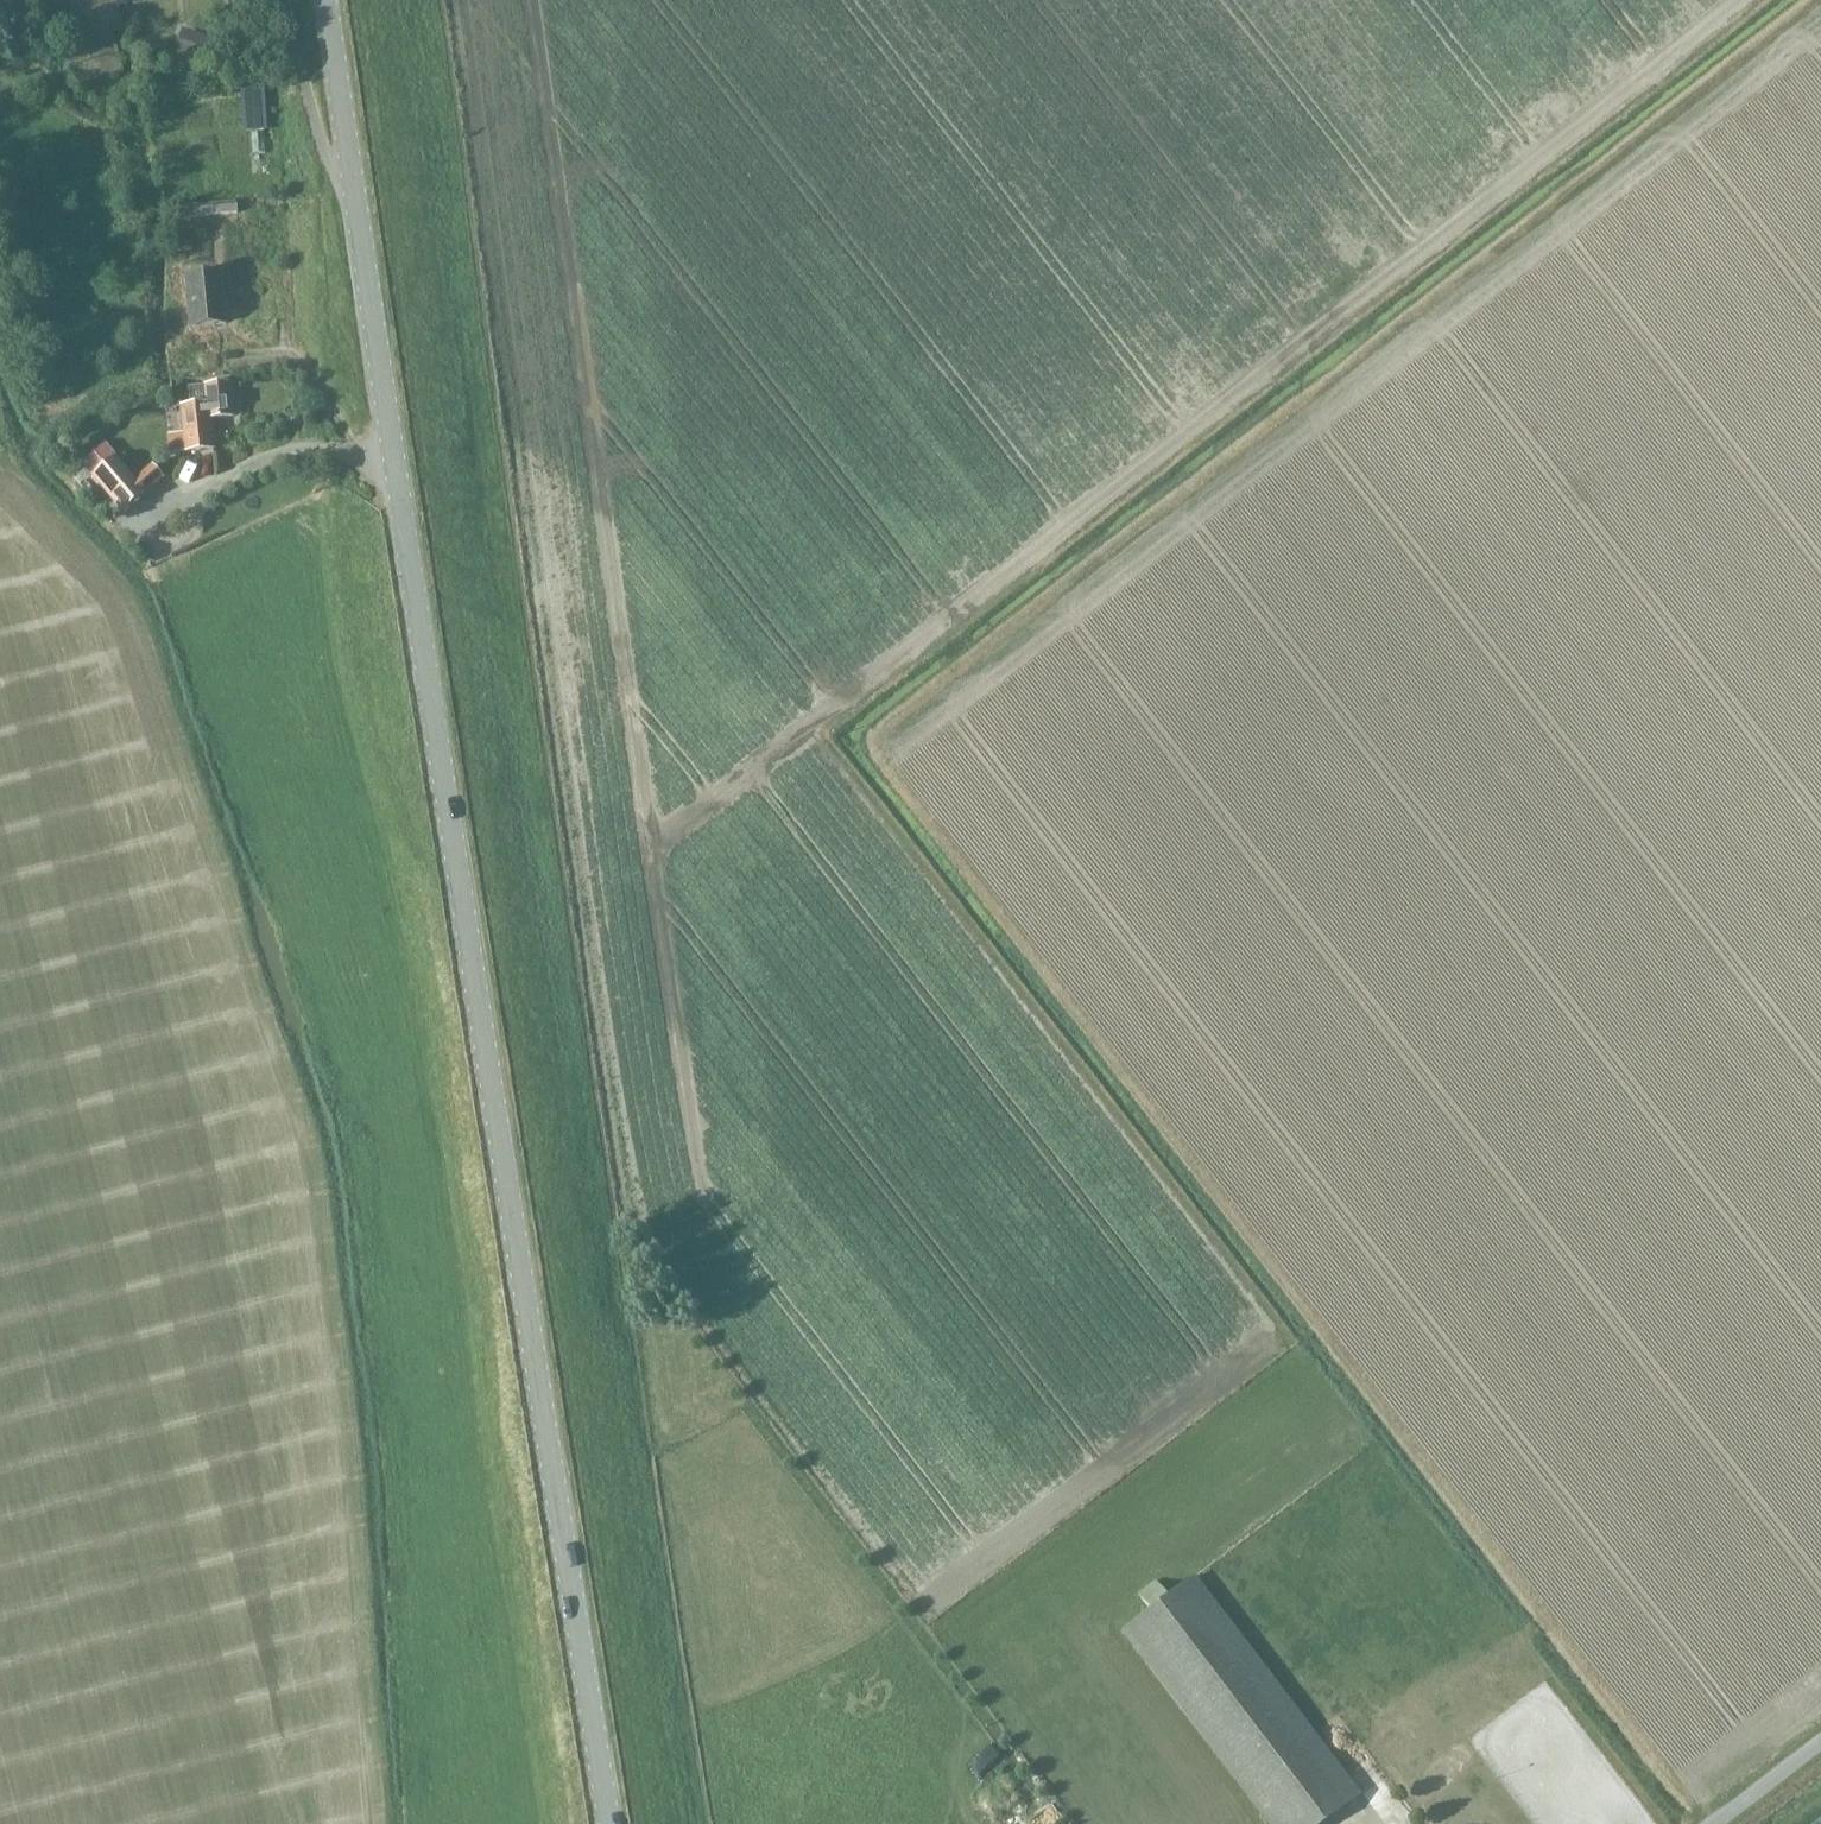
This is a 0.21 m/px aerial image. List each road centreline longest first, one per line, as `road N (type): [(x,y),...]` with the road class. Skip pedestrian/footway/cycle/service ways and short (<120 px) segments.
road 1 (tertiary): [(610,1823),(326,0)]
road 2 (unclassified): [(1714,1823),(1820,1741)]

